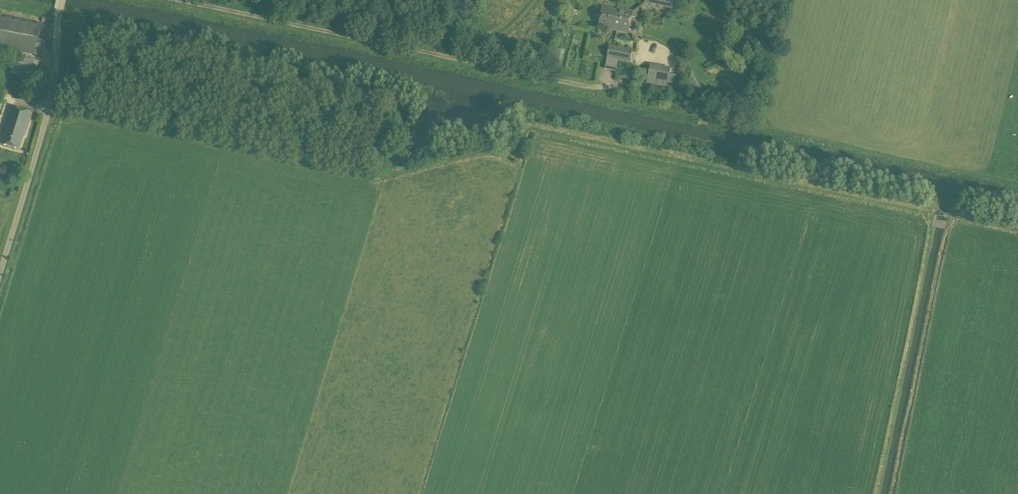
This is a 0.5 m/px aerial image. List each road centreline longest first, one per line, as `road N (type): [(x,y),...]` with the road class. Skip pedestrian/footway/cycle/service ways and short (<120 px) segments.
road 1 (track): [(583,85),(178,0)]
road 2 (unclassified): [(0,273),(53,91),(60,0)]

